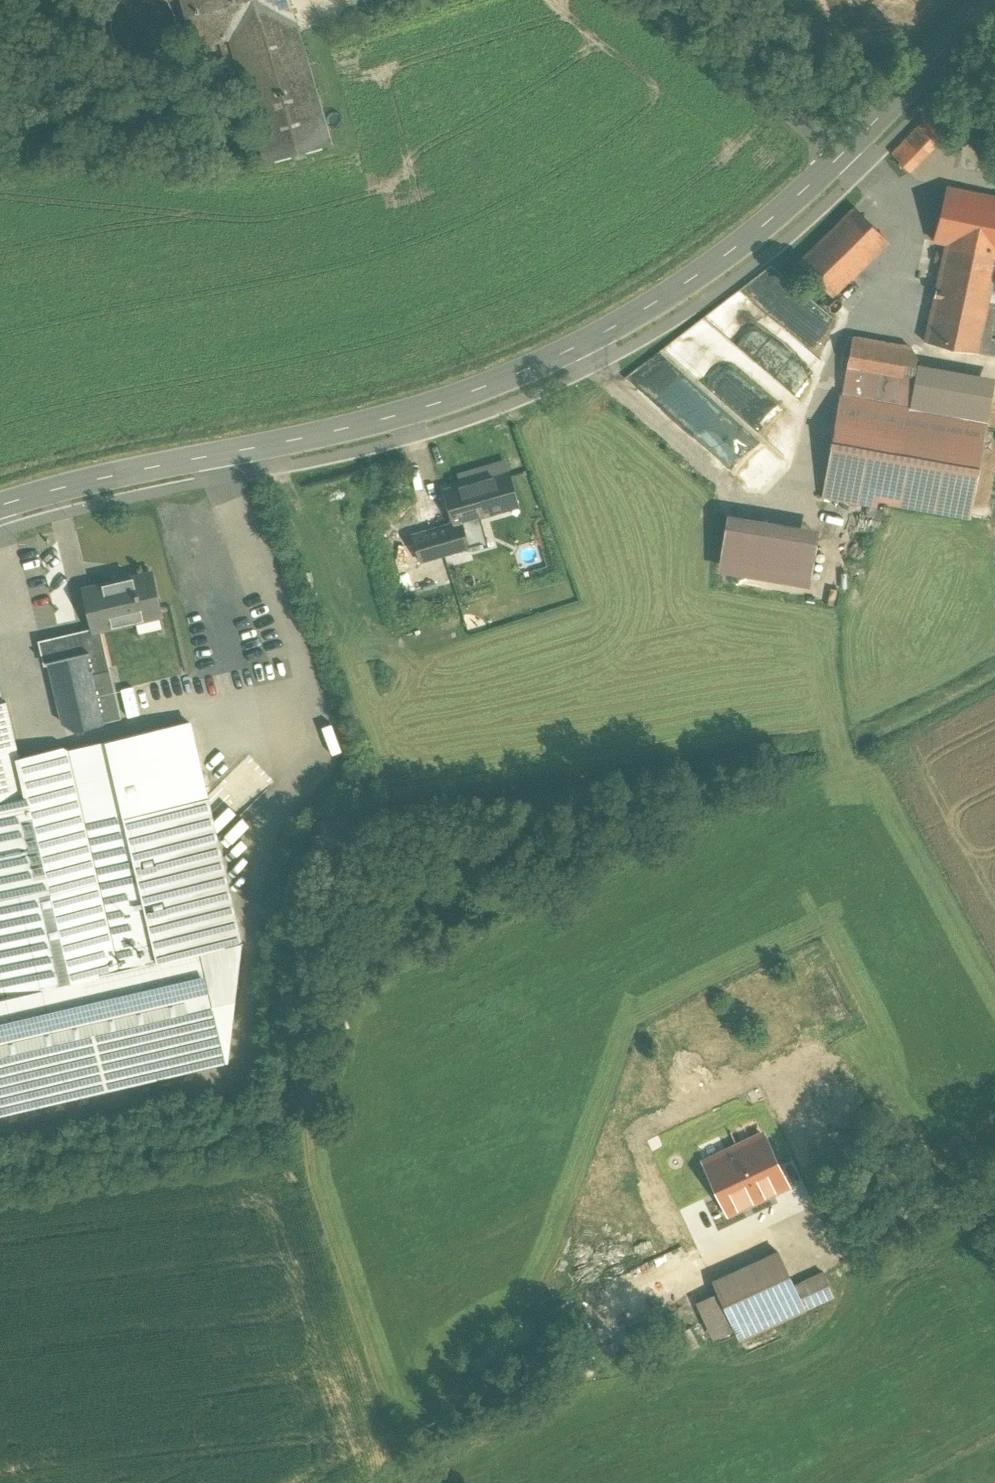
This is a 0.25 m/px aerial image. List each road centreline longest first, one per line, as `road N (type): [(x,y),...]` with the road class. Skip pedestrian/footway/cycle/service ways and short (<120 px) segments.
road 1 (tertiary): [(838,159),(761,226),(595,337),(405,411),(0,505)]
road 2 (unclassified): [(838,159),(636,0)]
road 3 (unclassified): [(843,327),(915,248),(913,219),(838,159)]
road 4 (tertiary): [(990,0),(838,159)]

